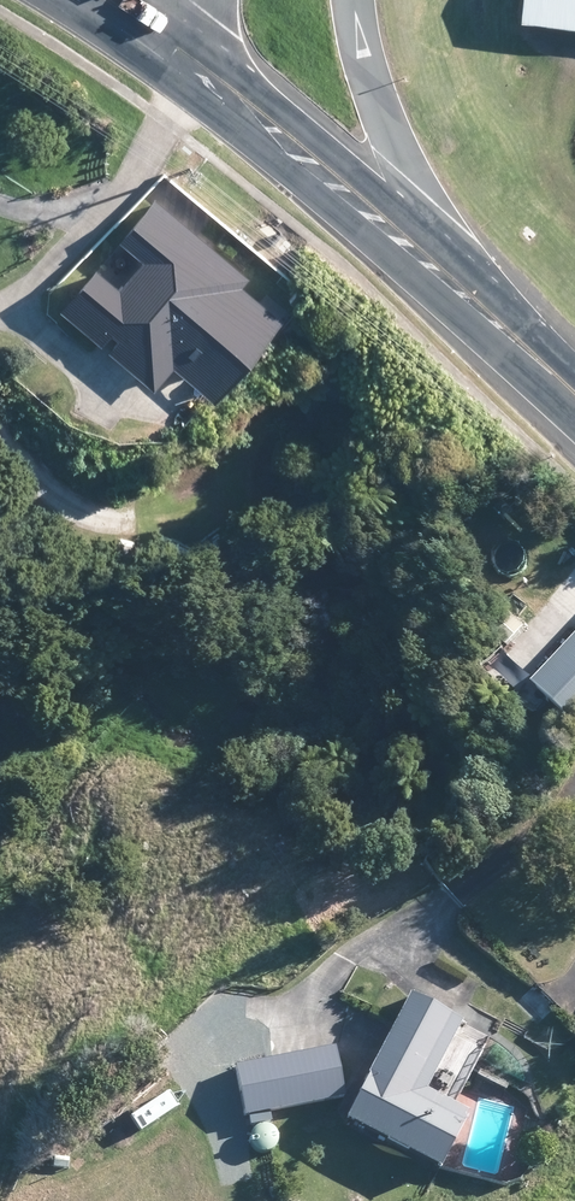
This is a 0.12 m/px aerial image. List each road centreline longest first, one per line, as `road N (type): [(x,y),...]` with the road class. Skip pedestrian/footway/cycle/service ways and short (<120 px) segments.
road 1 (secondary): [(492,314),(137,26)]
road 2 (secondary): [(355,0),(379,102),(416,186),(492,314)]

